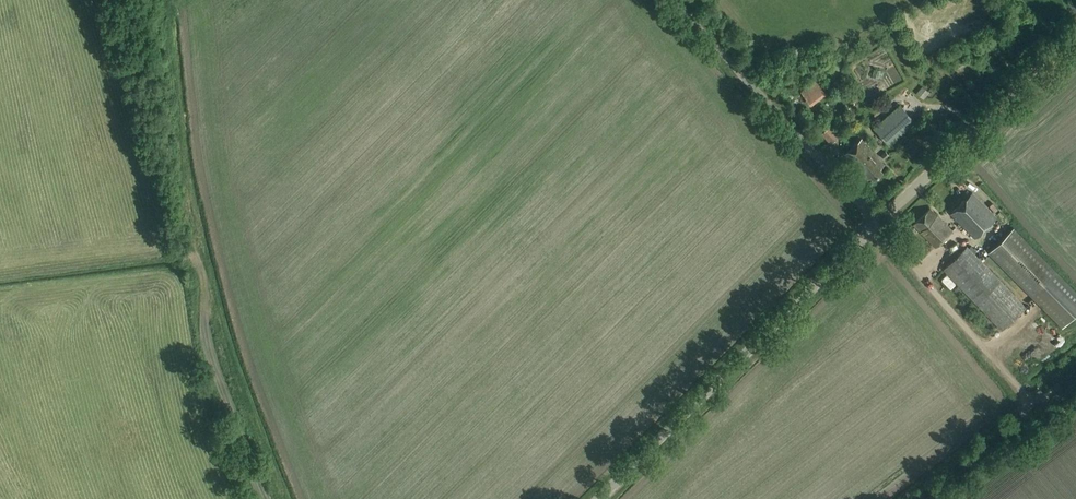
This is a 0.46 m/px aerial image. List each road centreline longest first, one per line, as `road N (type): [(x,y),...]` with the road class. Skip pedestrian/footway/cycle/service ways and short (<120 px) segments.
road 1 (tertiary): [(600,498),(878,224)]
road 2 (unclassified): [(878,224),(676,0)]
road 3 (track): [(265,498),(210,351),(197,260),(165,249)]
road 4 (tertiary): [(878,224),(1075,29)]
road 5 (track): [(878,224),(1032,401)]

